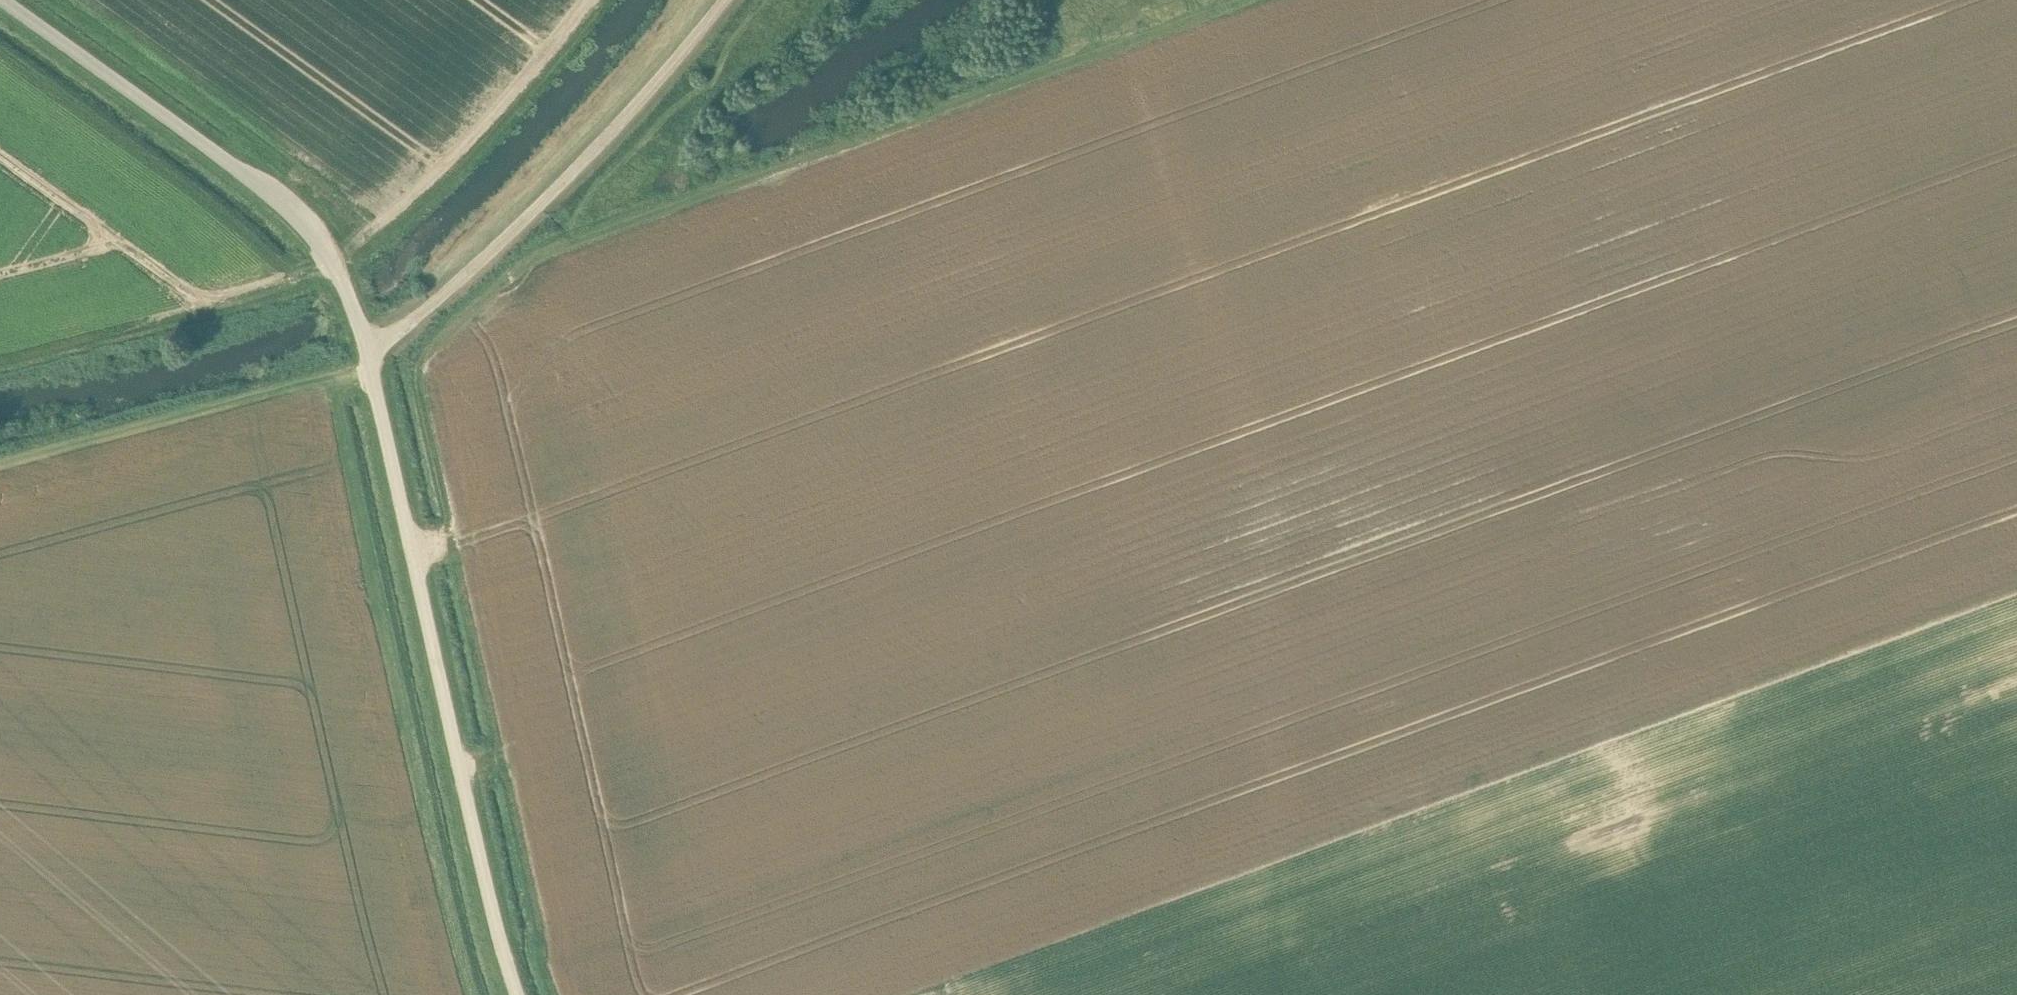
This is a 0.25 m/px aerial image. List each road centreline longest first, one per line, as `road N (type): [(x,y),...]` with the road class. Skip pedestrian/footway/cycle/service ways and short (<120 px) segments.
road 1 (unclassified): [(518,994),(363,331),(334,258),(284,197),(3,0)]
road 2 (track): [(366,346),(430,308),(519,226),(726,0)]

